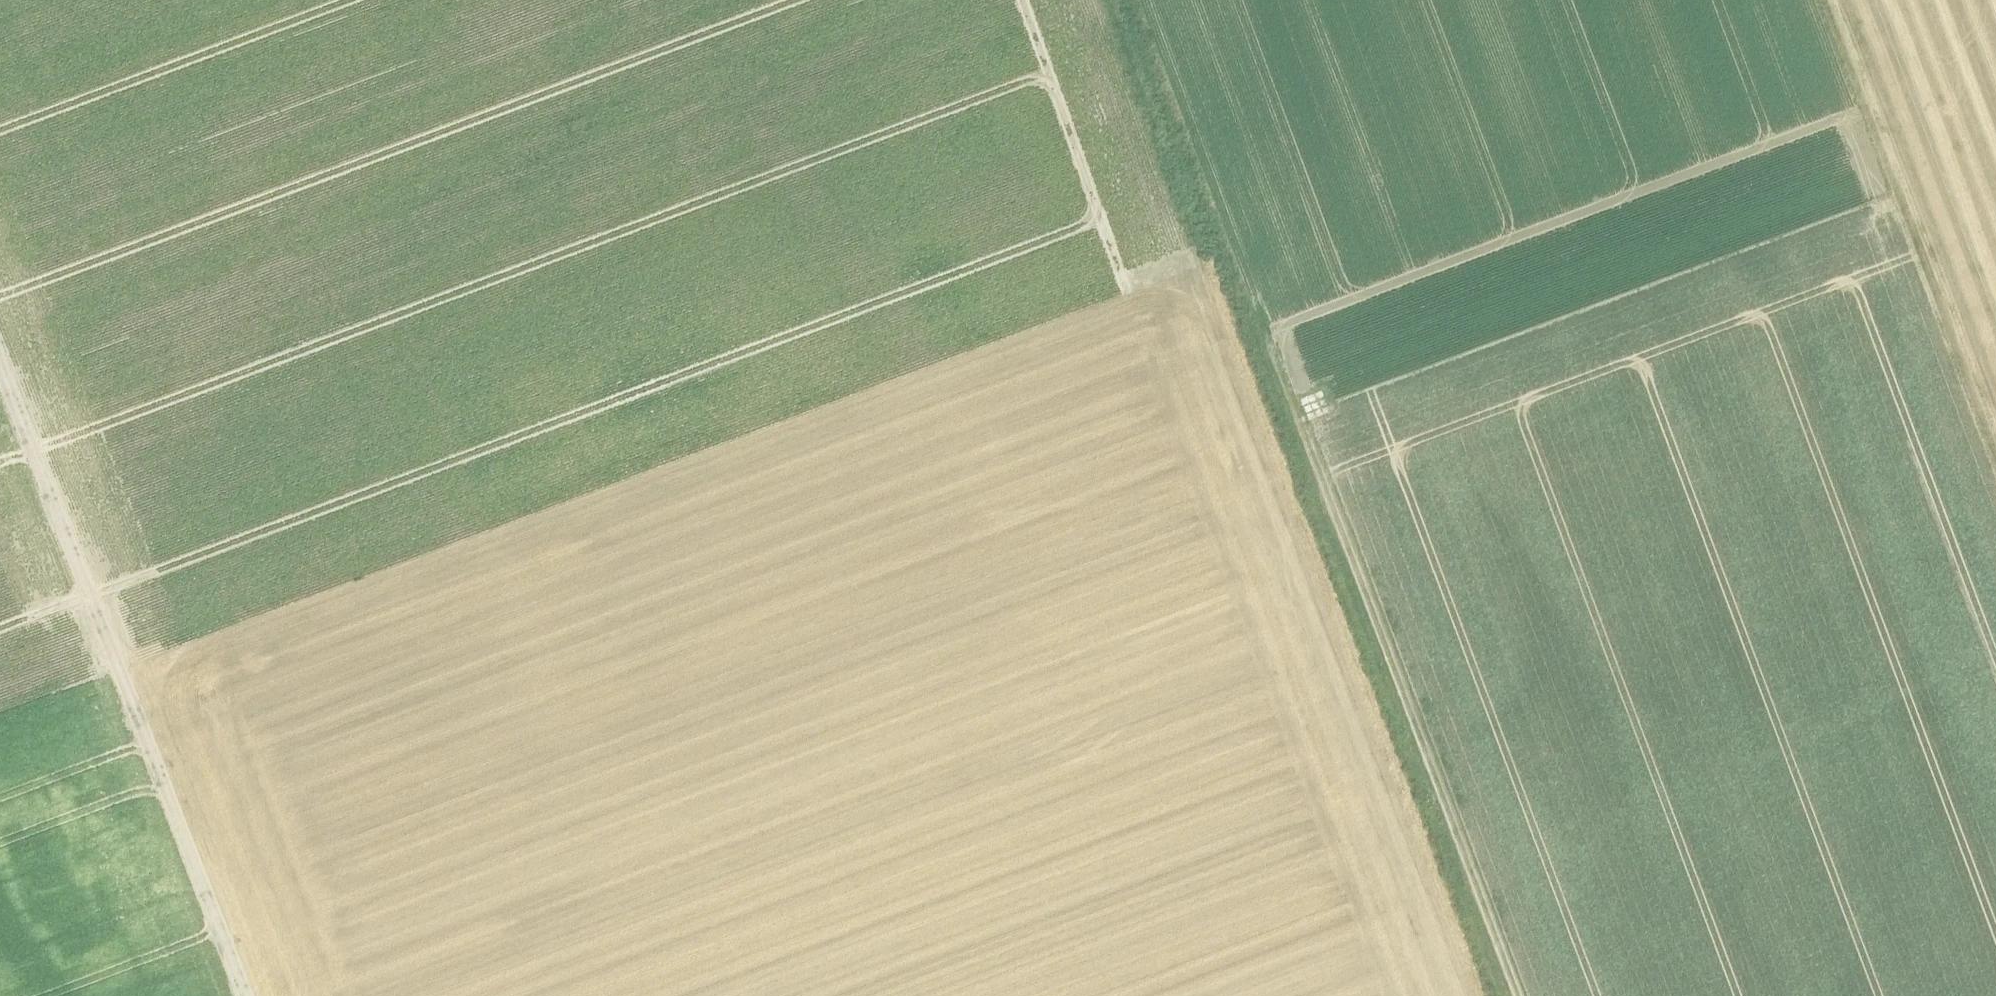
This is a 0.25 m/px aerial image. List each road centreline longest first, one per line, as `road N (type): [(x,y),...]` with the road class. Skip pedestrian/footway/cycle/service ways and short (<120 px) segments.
road 1 (track): [(1512,995),(1252,337)]
road 2 (track): [(0,372),(243,995)]

